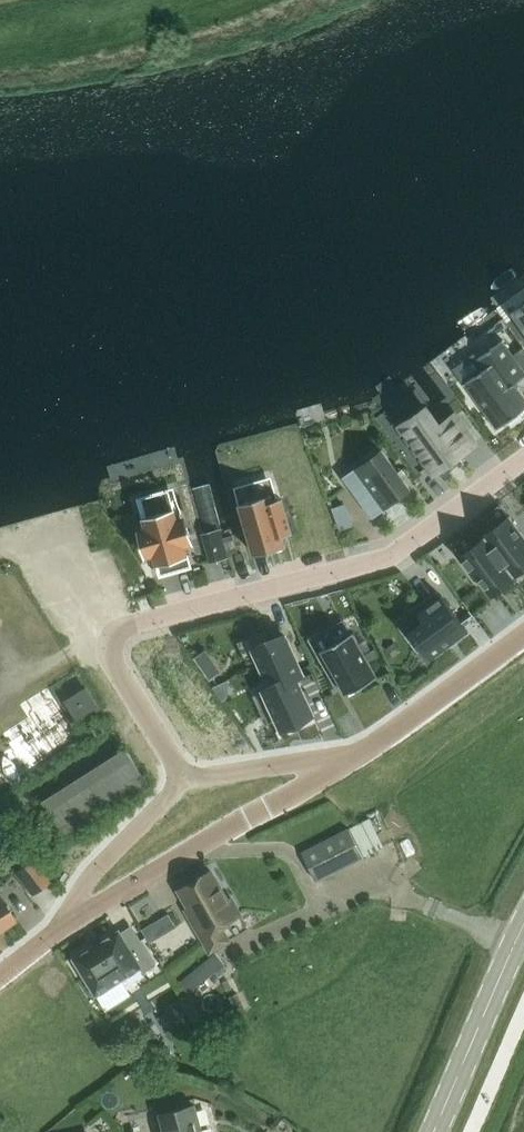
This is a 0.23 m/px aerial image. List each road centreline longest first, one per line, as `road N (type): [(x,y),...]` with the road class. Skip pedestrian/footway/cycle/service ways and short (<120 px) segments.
road 1 (residential): [(183,779),(115,665),(120,634),(374,563),(523,464)]
road 2 (residential): [(67,925),(337,766)]
road 3 (residential): [(337,766),(523,635)]
road 4 (secondary): [(433,1131),(523,925)]
road 5 (residential): [(183,779),(89,876),(67,925)]
road 6 (residential): [(337,766),(183,779)]
road 7 (track): [(0,686),(113,642)]

